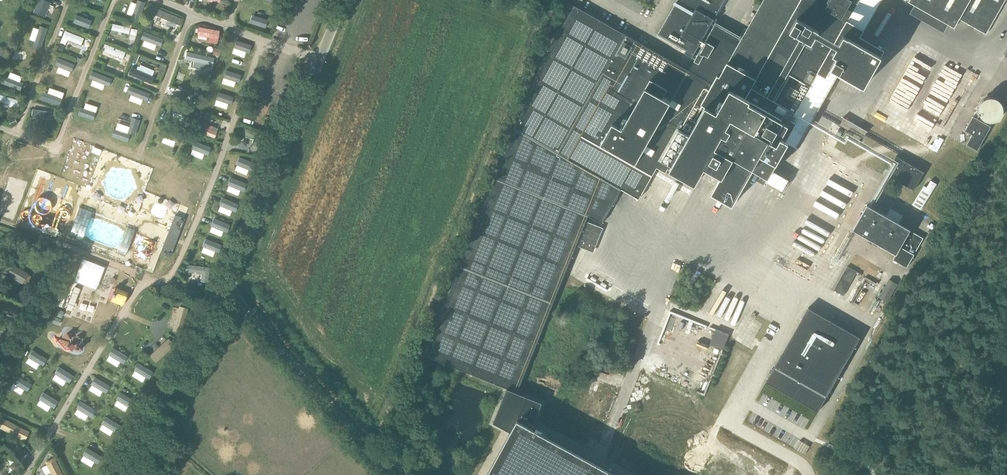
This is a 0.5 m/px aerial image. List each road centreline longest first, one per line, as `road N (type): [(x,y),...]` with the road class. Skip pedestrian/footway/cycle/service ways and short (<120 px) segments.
road 1 (unclassified): [(225,289),(342,0)]
road 2 (unclassified): [(391,474),(225,289)]
road 3 (unclassified): [(117,474),(225,289)]

